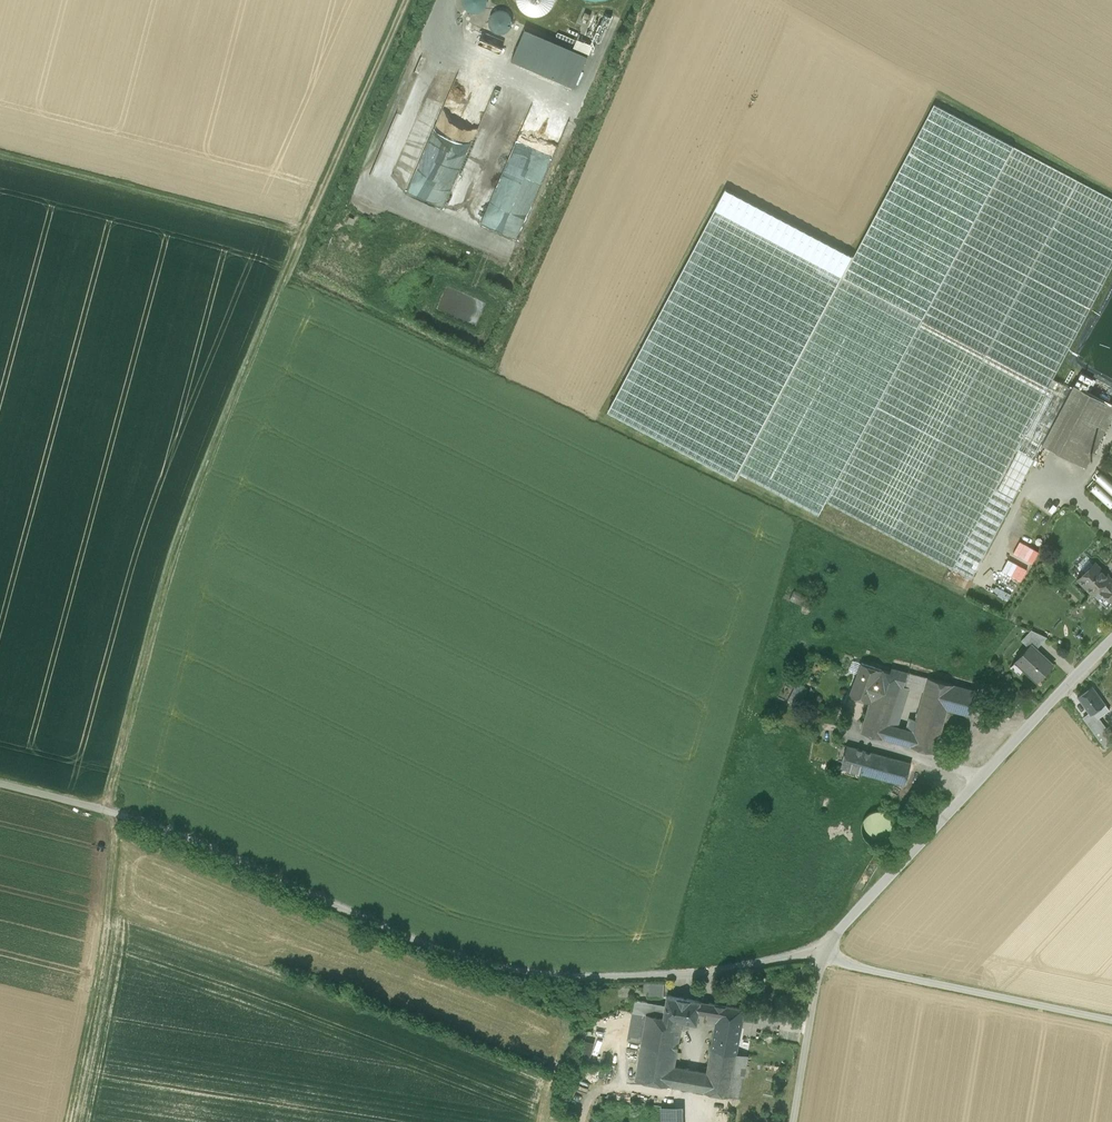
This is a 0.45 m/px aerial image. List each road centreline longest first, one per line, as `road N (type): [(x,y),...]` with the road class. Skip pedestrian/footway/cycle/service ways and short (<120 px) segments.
road 1 (track): [(111,812),(178,545),(407,0)]
road 2 (unclassified): [(820,956),(591,978),(485,965),(412,942),(111,812),(0,784)]
road 3 (unclassified): [(1111,640),(820,956)]
road 4 (track): [(304,233),(0,155)]
road 5 (track): [(1111,1022),(820,956)]
road 6 (unclassified): [(820,956),(793,1121)]

